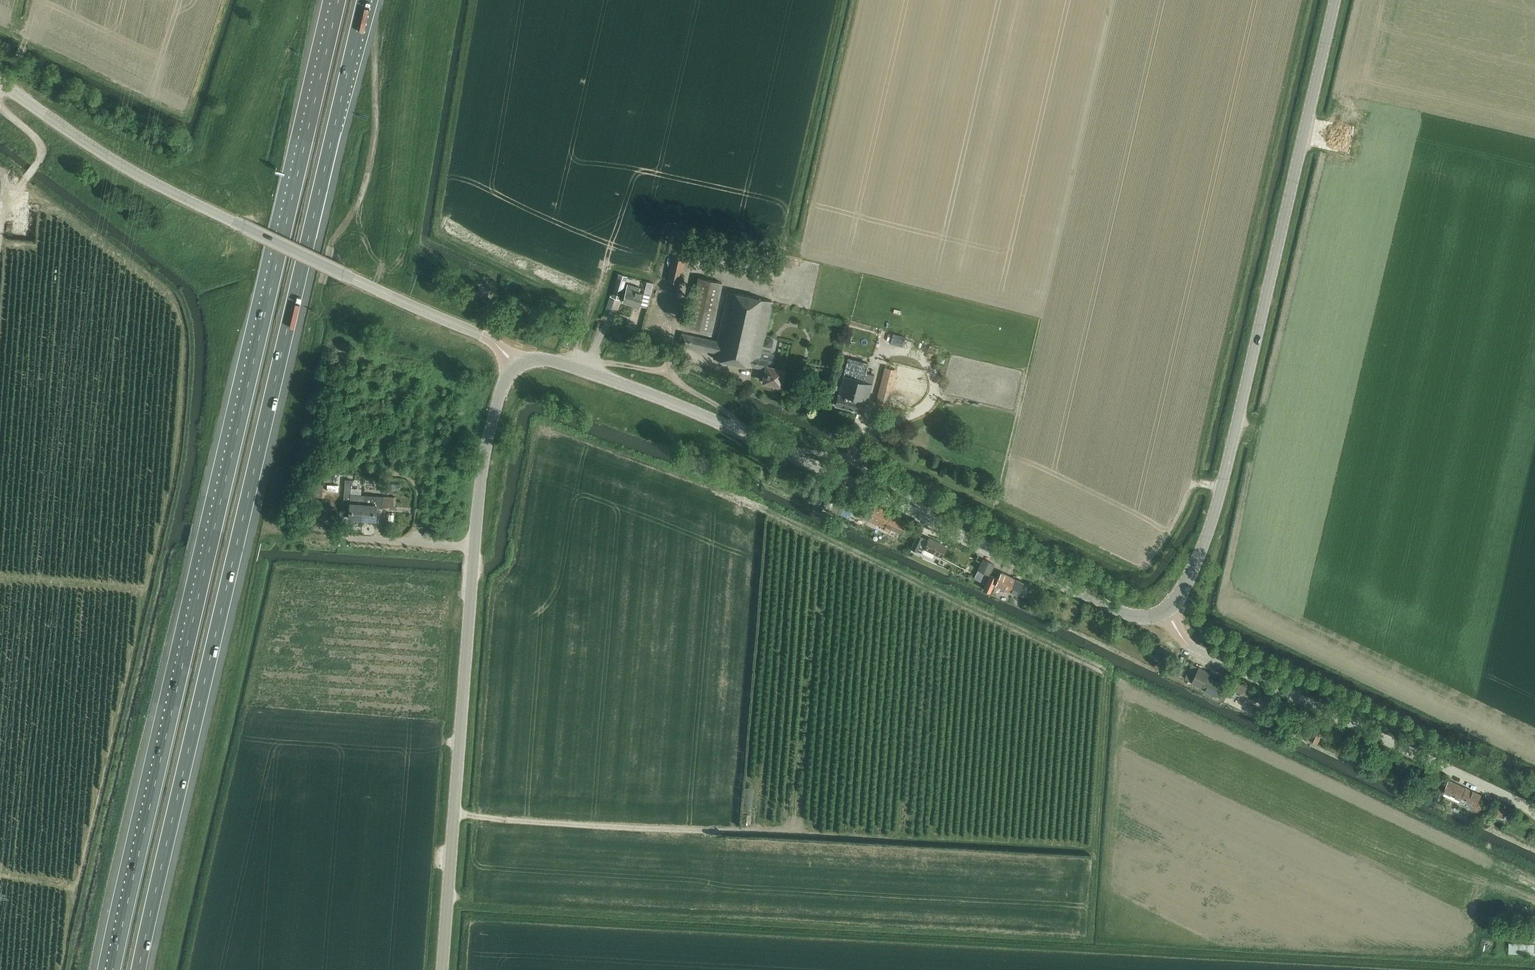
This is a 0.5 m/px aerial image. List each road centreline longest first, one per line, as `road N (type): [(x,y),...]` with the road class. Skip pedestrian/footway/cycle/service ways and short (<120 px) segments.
road 1 (track): [(448,897),(498,909),(1090,940),(1106,672),(661,468)]
road 2 (motorway): [(338,0),(113,969)]
road 3 (motorway): [(139,969),(364,0)]
road 4 (track): [(1306,0),(1180,522),(1151,563),(1136,566),(1001,504)]
road 5 (unclassified): [(1166,611),(1140,617),(1111,608),(654,396),(544,359),(516,368)]
road 6 (track): [(454,814),(1095,850)]
road 7 (unclassified): [(1166,611),(1194,568),(1218,502),(1335,0)]
road 8 (unclassified): [(442,969),(481,485),(496,407),(516,368)]
road 9 (unclassified): [(516,368),(487,337),(146,179),(0,84)]
road 10 (unclassified): [(1534,811),(1194,649),(1166,611)]
road 11 (track): [(30,104),(55,105),(229,184),(255,160),(306,0)]
road 12 (track): [(591,307),(438,236),(474,0)]
road 13 (track): [(244,175),(264,209),(190,517)]
road 14 (track): [(392,297),(443,0)]
road 15 (track): [(372,288),(388,229),(415,0)]
road 16 (track): [(856,0),(790,284)]
road 17 (track): [(322,287),(372,156),(373,40)]
road 18 (track): [(198,205),(287,0)]
road 19 (track): [(250,0),(196,174)]
road 20 (track): [(0,242),(4,201),(40,162),(41,149),(0,98)]

